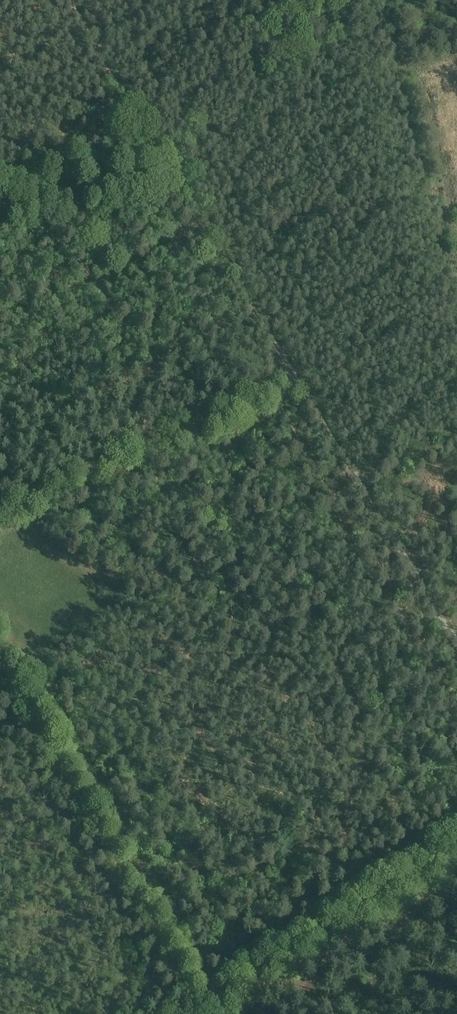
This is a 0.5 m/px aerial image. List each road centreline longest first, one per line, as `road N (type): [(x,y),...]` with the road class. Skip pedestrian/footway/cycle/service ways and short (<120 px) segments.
road 1 (track): [(174,177),(456,642)]
road 2 (track): [(194,1013),(456,856)]
road 3 (track): [(70,0),(174,177)]
road 4 (track): [(0,220),(174,177)]

